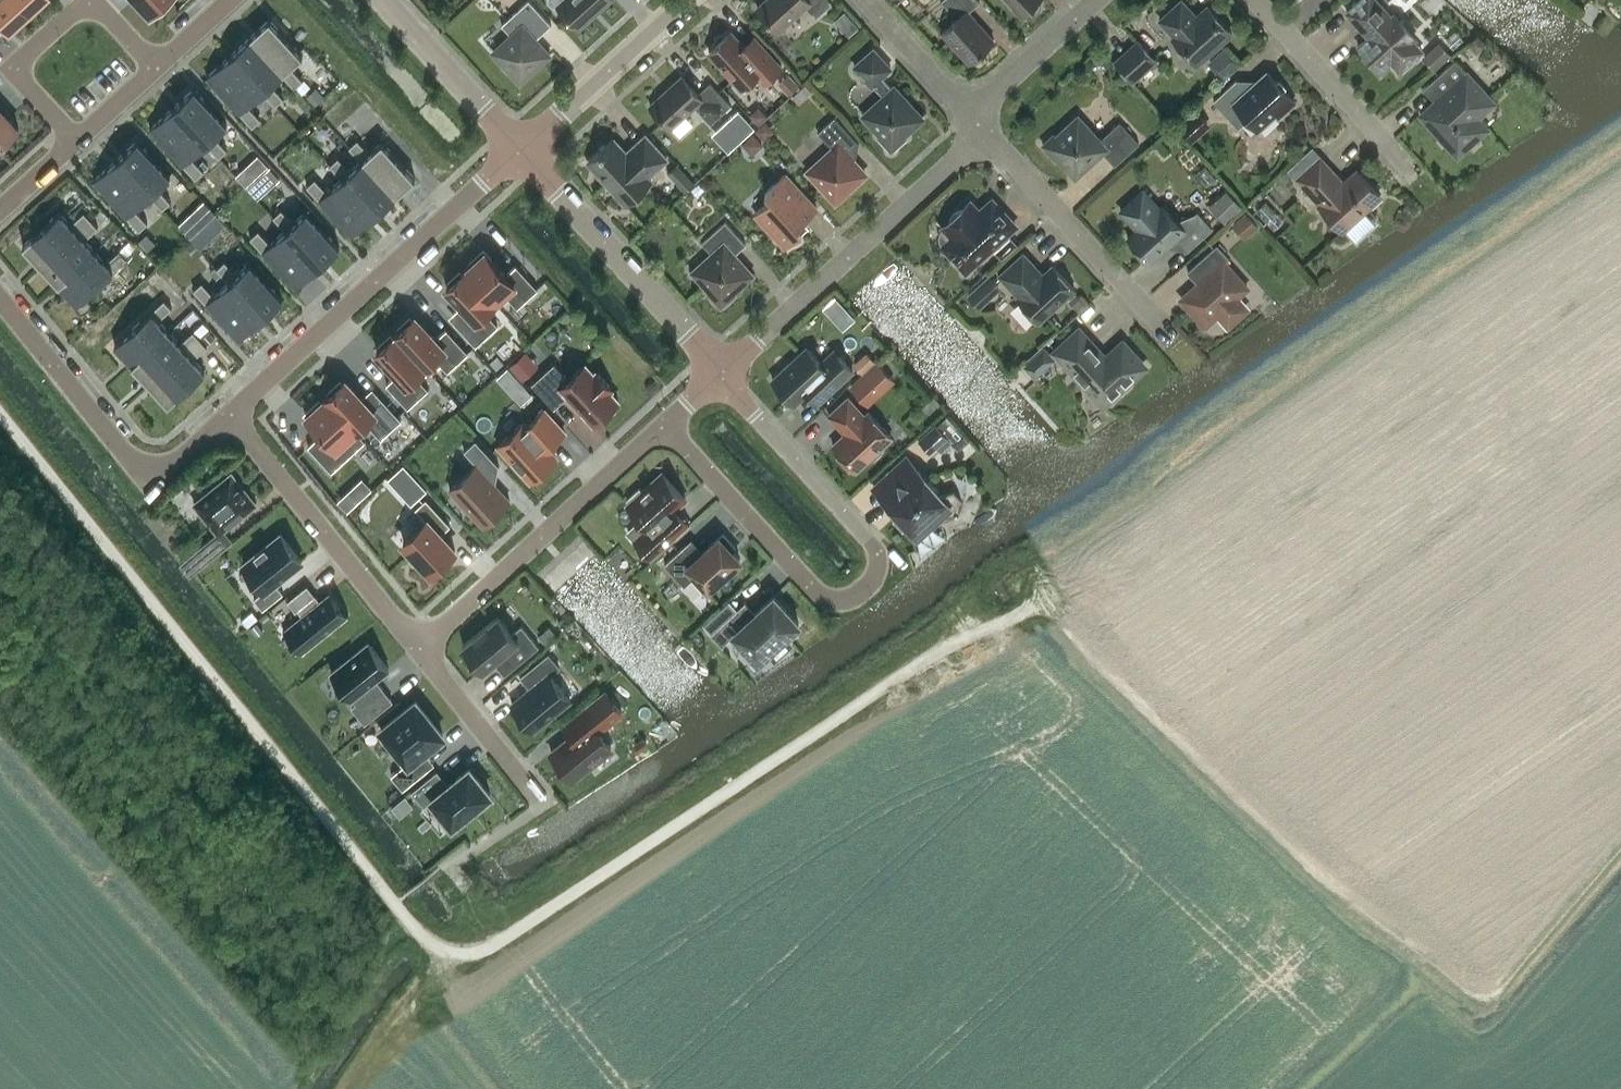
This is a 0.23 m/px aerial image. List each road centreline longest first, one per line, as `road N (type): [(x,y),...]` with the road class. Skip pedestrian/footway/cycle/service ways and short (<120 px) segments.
road 1 (track): [(1013,613),(952,644),(492,947),(445,952),(420,934),(0,413)]
road 2 (residential): [(664,425),(822,596),(843,599),(864,589),(877,571),(875,549),(719,372)]
road 3 (residential): [(227,420),(522,151)]
road 4 (residential): [(719,372),(982,133)]
road 5 (residential): [(664,425),(415,648)]
road 6 (residential): [(0,296),(133,463),(172,468),(227,420)]
road 7 (residential): [(719,372),(522,151)]
road 8 (residential): [(227,420),(415,648)]
road 9 (residential): [(1166,339),(982,133)]
road 10 (residential): [(1412,181),(1251,0)]
road 11 (unclassified): [(522,151),(688,0)]
road 12 (unclassified): [(522,151),(385,0)]
road 13 (residential): [(83,0),(11,67),(78,139)]
road 14 (residential): [(415,648),(539,796)]
road 15 (residential): [(965,115),(1096,0)]
road 16 (residential): [(965,115),(863,0)]

